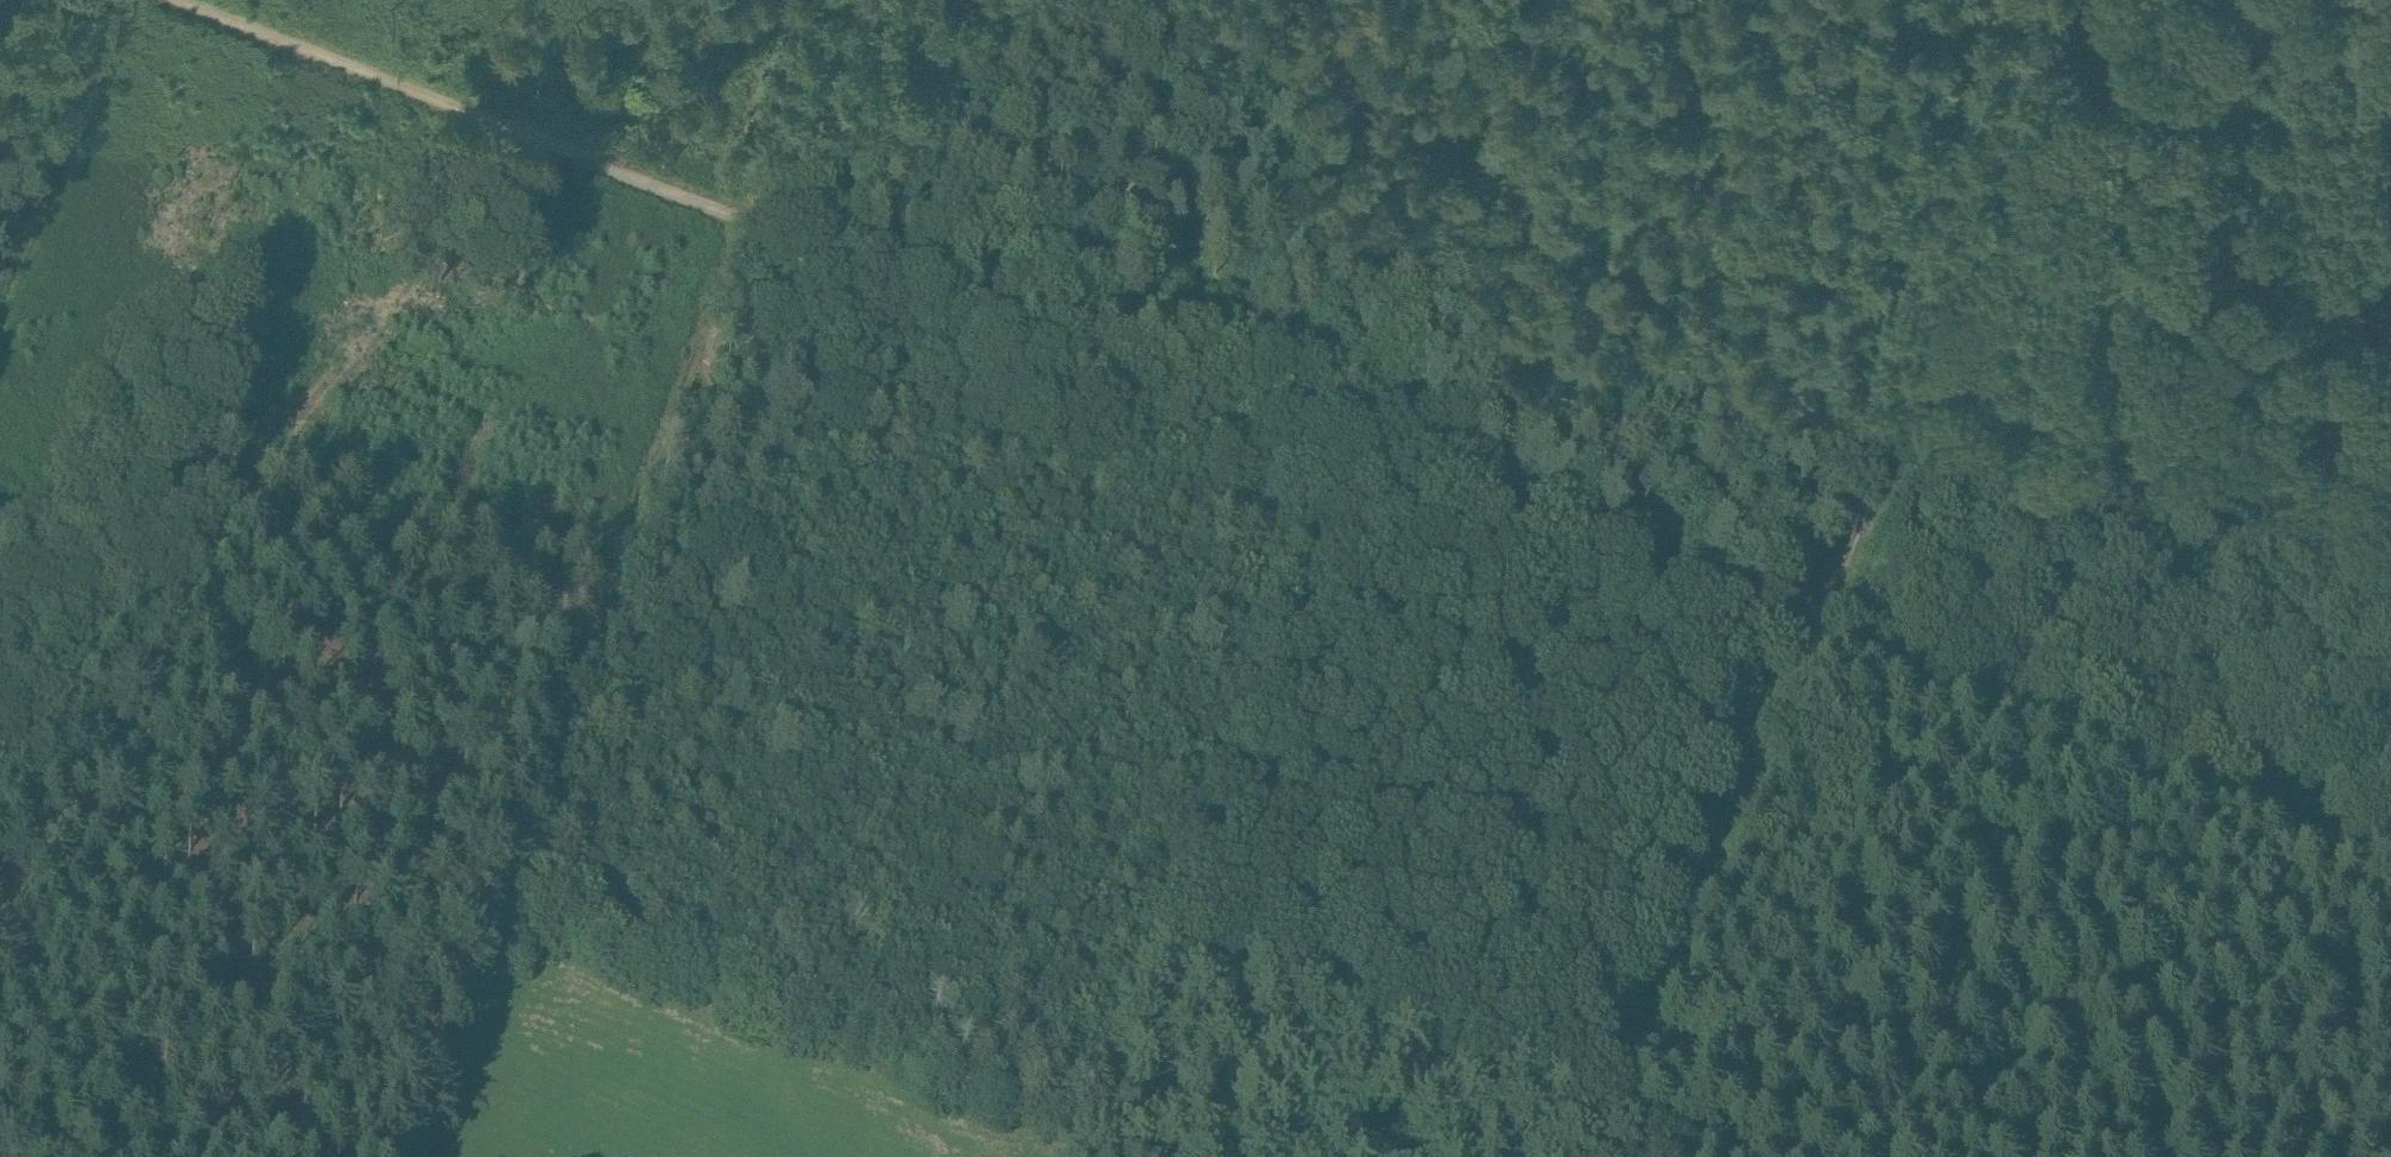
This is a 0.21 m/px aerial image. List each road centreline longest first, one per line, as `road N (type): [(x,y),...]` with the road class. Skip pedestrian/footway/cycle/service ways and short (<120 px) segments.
road 1 (track): [(1814,619),(1515,514),(1438,460),(1301,332),(1227,318),(1015,320),(628,131),(288,30),(215,0)]
road 2 (track): [(1814,619),(2082,0)]
road 3 (track): [(2390,867),(2062,726),(1926,658),(1814,619)]
road 4 (track): [(1596,1156),(1814,619)]
road 5 (track): [(118,0),(0,304)]

